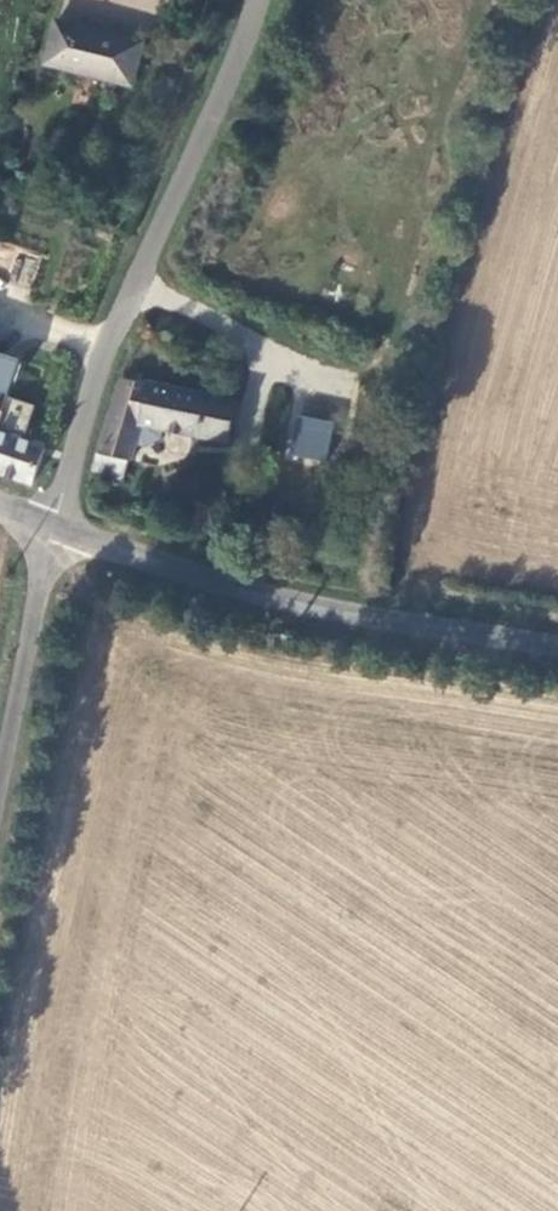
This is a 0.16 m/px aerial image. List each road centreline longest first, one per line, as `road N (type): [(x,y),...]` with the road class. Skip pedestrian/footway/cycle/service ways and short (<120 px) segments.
road 1 (unclassified): [(53,527),(105,351),(256,0)]
road 2 (unclassified): [(557,646),(248,591),(53,527)]
road 3 (unclassified): [(0,776),(53,527)]

